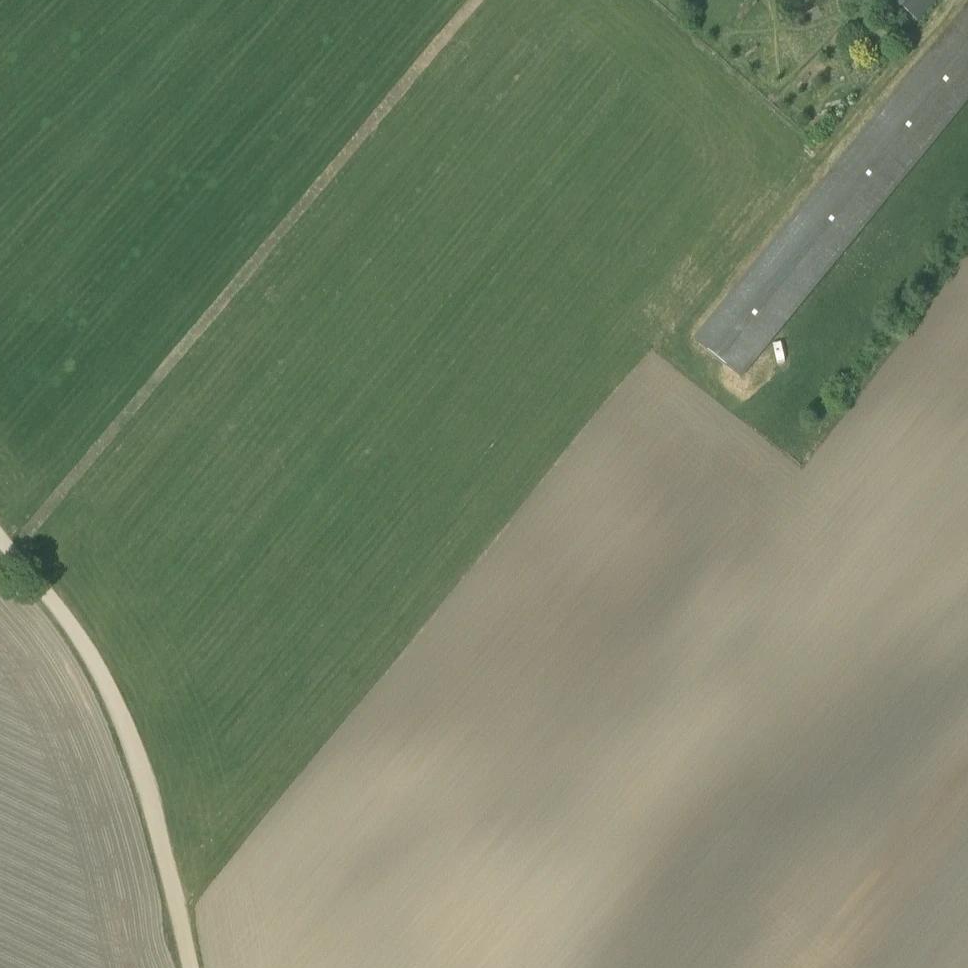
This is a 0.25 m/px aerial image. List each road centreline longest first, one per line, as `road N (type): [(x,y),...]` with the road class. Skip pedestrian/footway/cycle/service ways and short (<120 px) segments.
road 1 (track): [(0,546),(108,685),(176,967)]

